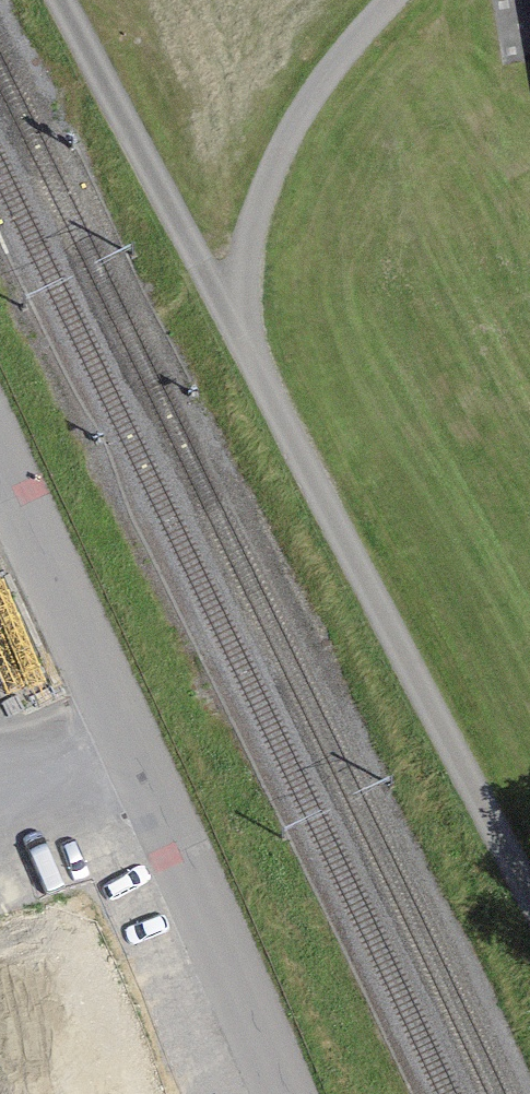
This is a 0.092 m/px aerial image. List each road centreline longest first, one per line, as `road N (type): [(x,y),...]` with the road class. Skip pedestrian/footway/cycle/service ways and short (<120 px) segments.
road 1 (unclassified): [(0,451),(276,1093)]
road 2 (track): [(529,875),(218,300)]
road 3 (track): [(218,300),(353,72),(423,0)]
road 4 (track): [(218,300),(59,0)]

